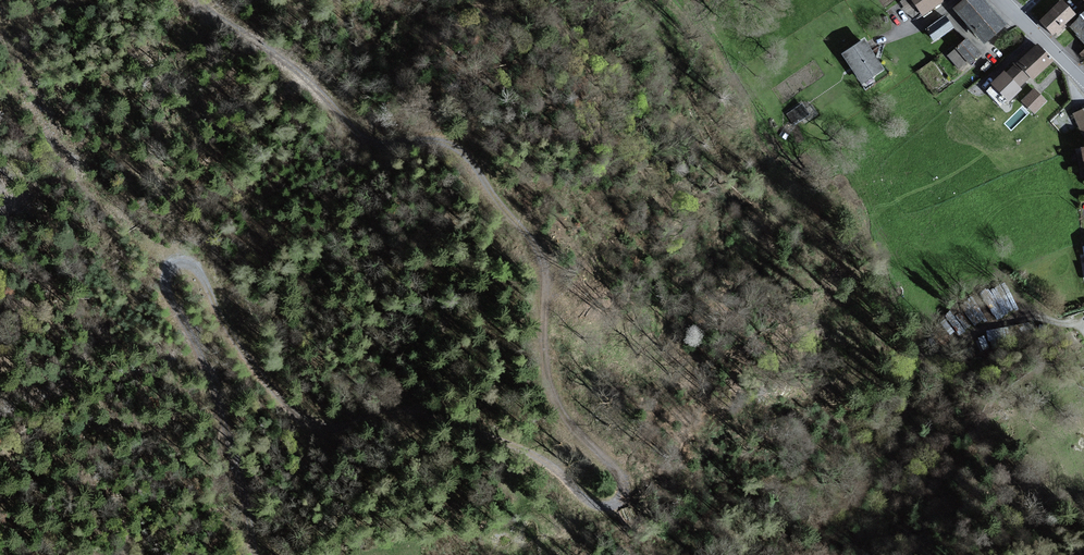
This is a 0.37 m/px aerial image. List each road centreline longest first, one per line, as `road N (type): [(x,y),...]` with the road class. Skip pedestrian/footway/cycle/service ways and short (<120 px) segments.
road 1 (track): [(254,554),(223,425),(168,291),(169,272),(182,265),(203,277),(258,373),(328,456),(467,436),(544,459),(587,502),(611,504),(625,486),(555,401),(544,365),(547,270),(462,152),(436,141),(371,144),(304,75),(198,0)]

